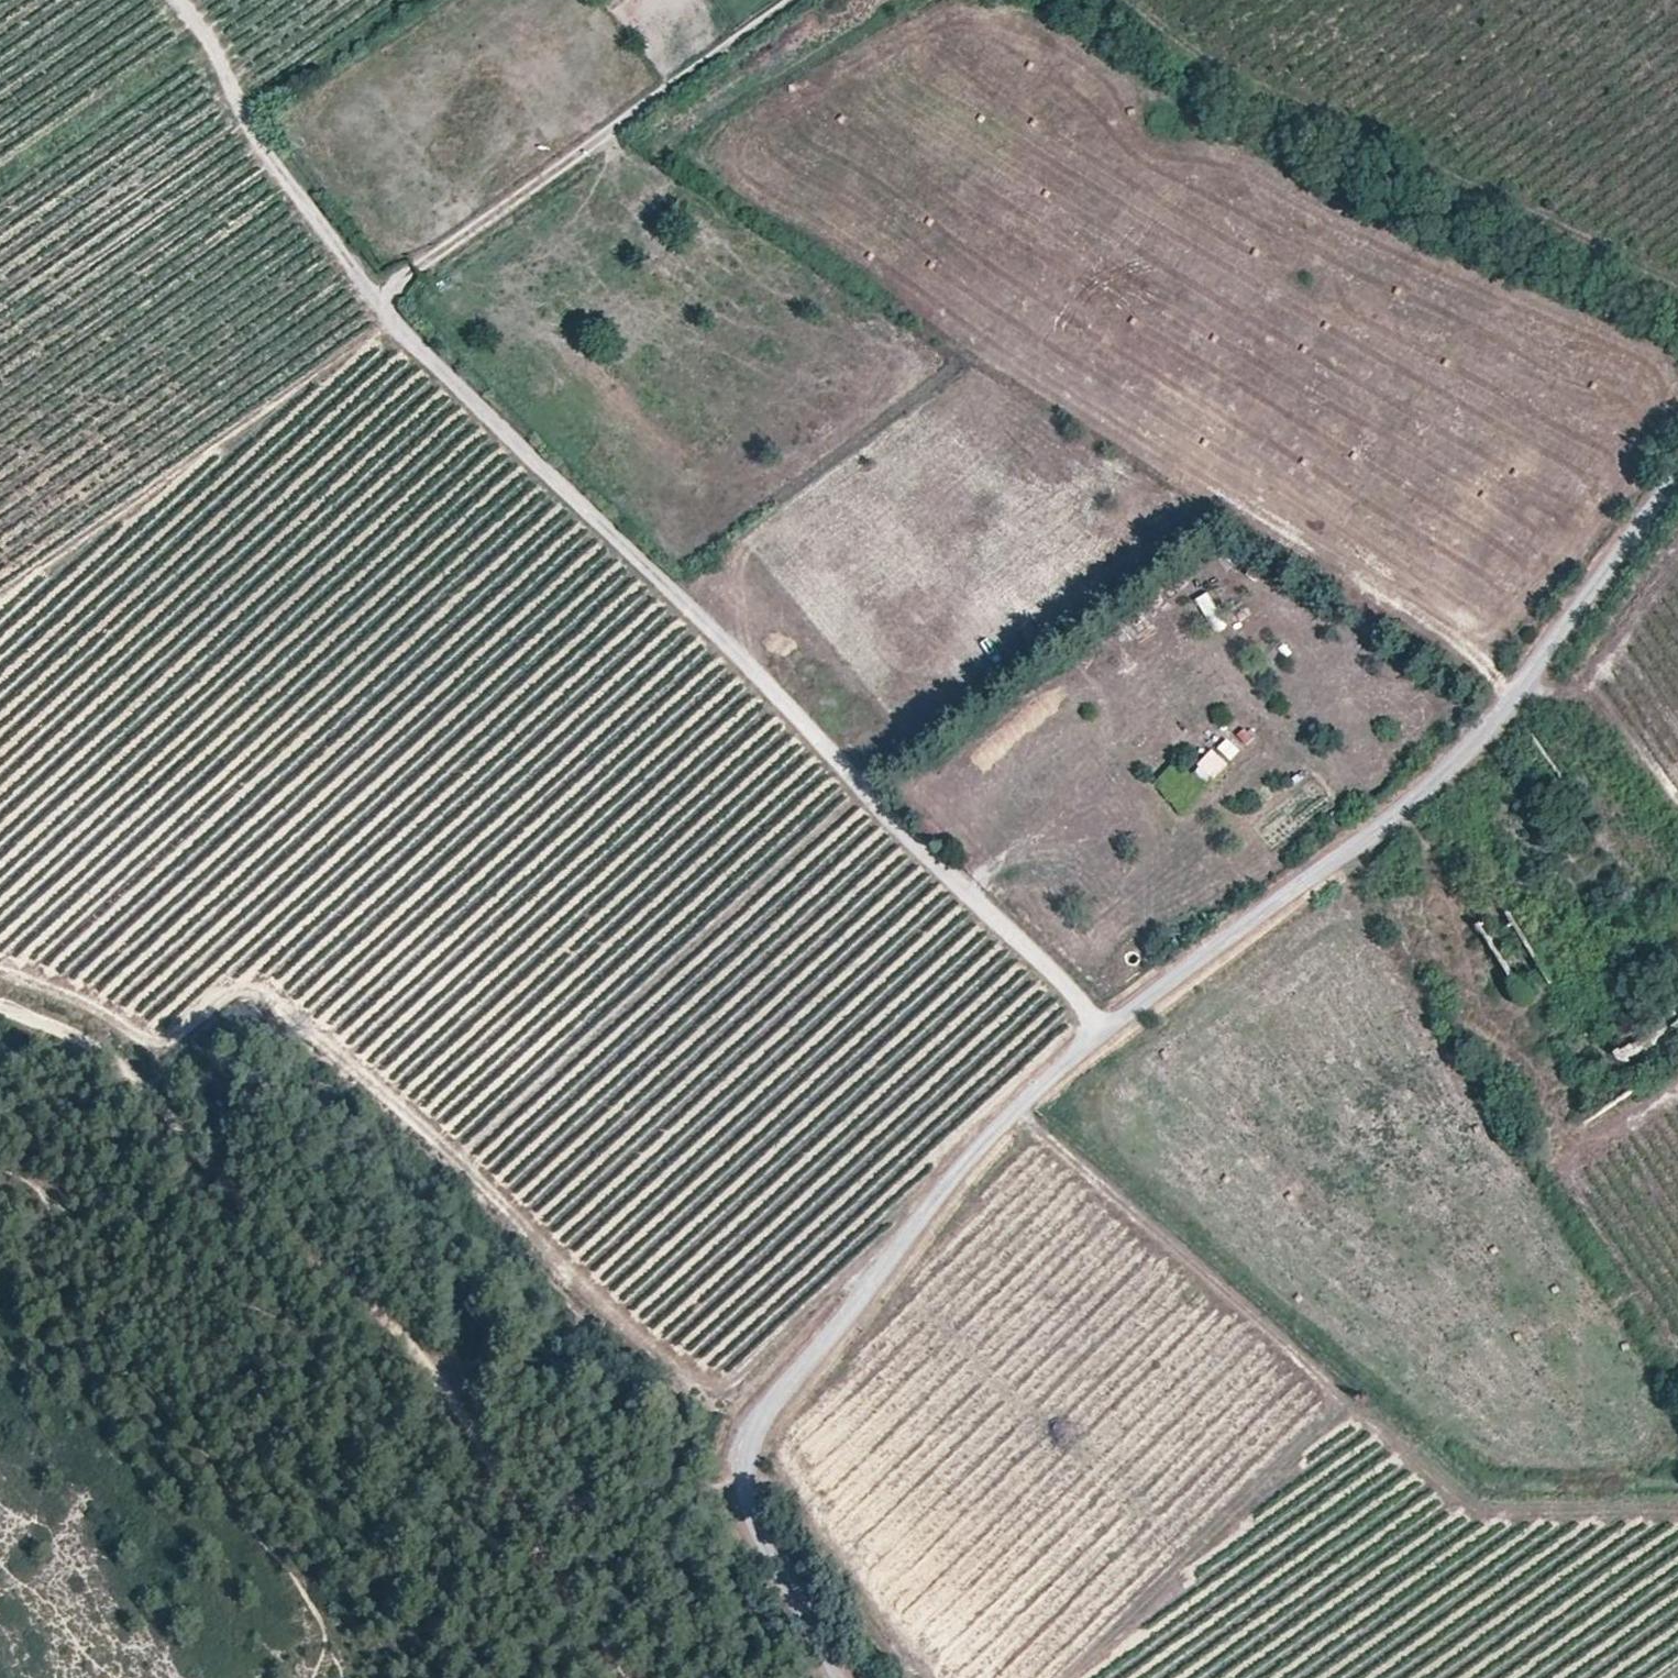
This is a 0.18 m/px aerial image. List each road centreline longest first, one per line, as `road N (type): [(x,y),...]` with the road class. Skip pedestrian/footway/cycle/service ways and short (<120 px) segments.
road 1 (unclassified): [(829,1677),(729,1497),(725,1466),(738,1436),(1027,1099),(1282,900),(1395,825),(1518,707),(1677,485)]
road 2 (track): [(174,0),(212,48),(233,114),(390,323),(691,611),(1106,1035)]
road 3 (track): [(0,1014),(97,1048),(232,1202),(351,1282),(443,1387),(567,1612),(640,1677)]

